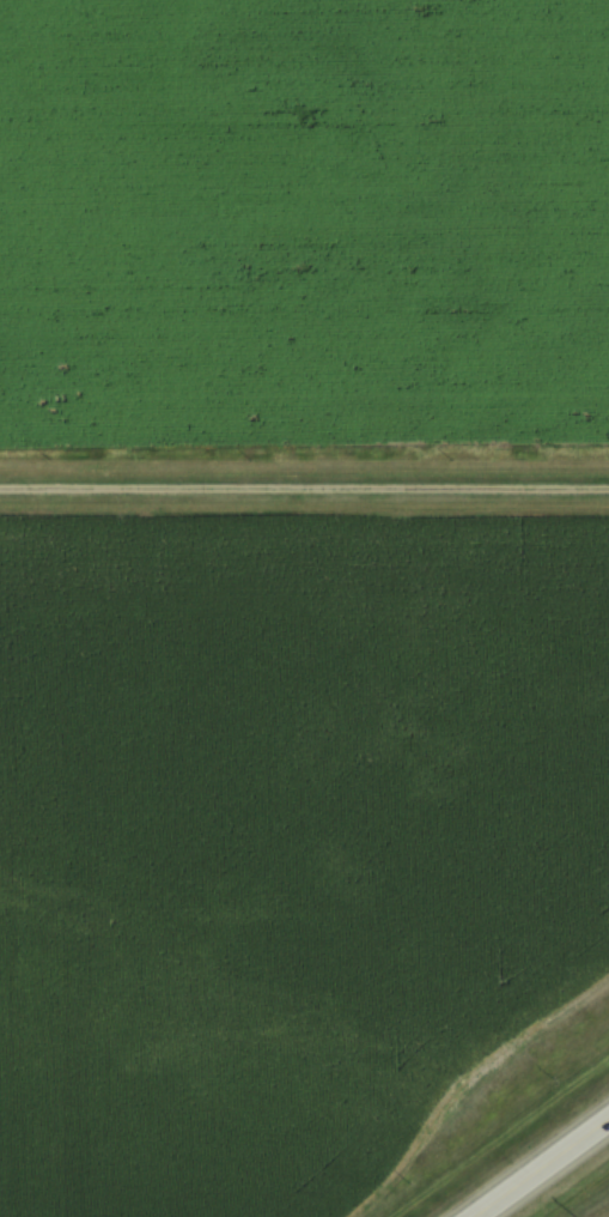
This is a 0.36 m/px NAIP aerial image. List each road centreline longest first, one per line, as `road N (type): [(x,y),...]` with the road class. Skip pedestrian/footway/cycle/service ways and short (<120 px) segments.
road 1 (primary): [(608,1121),(478,1216)]

